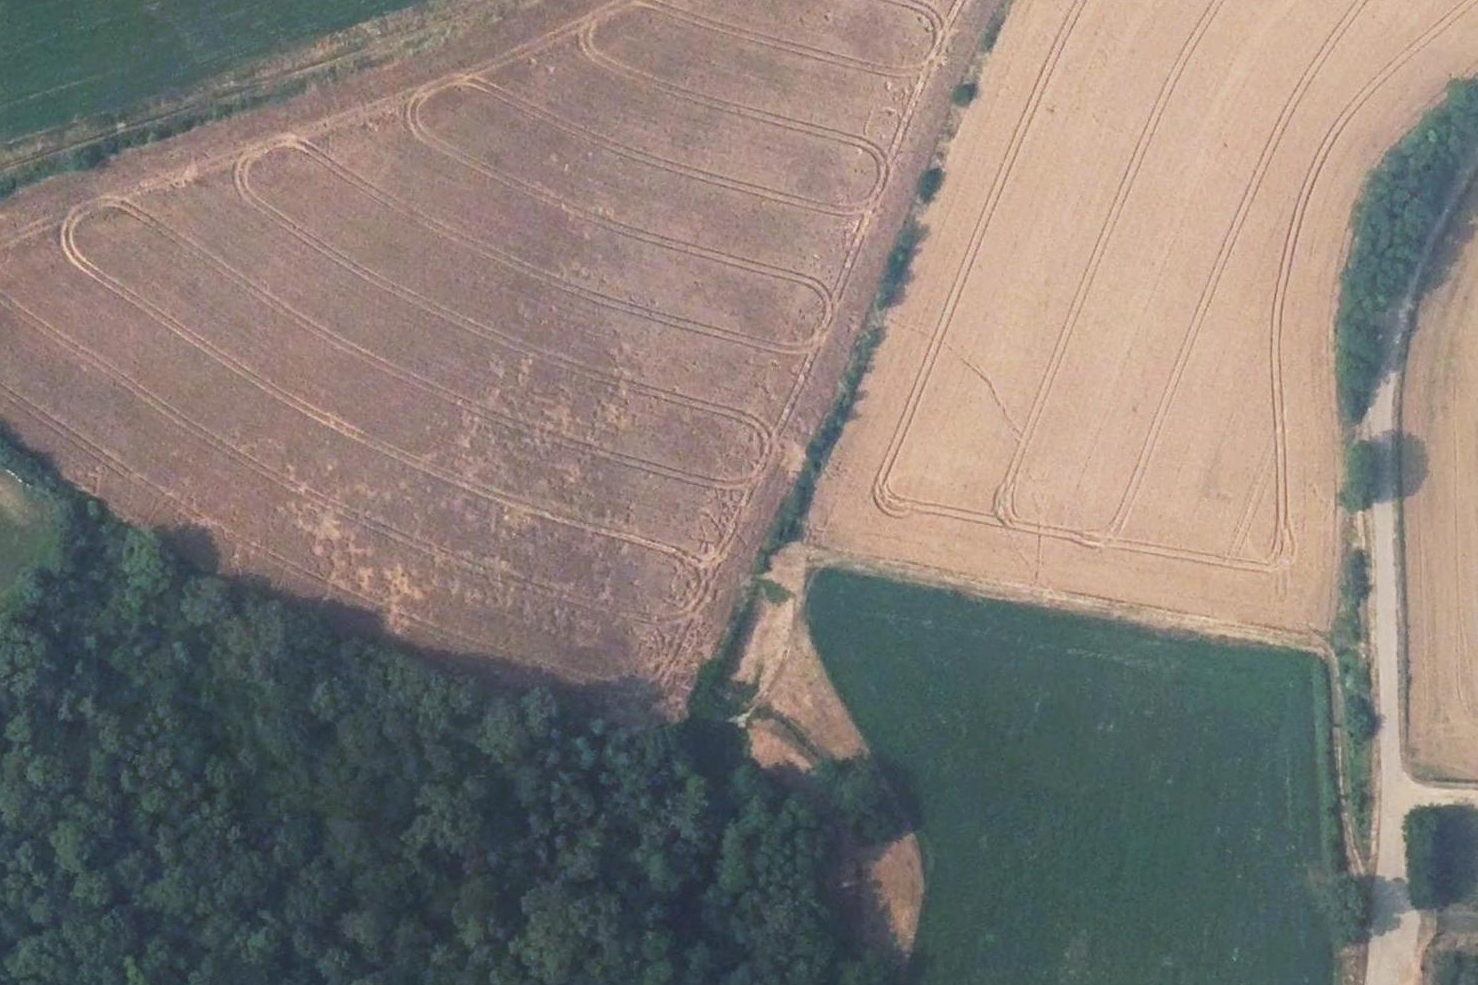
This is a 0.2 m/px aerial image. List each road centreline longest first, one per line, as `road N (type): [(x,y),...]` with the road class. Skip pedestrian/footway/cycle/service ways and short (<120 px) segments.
road 1 (track): [(1374,984),(1393,841),(1382,395),(1408,273),(1477,147)]
road 2 (track): [(0,166),(451,0)]

